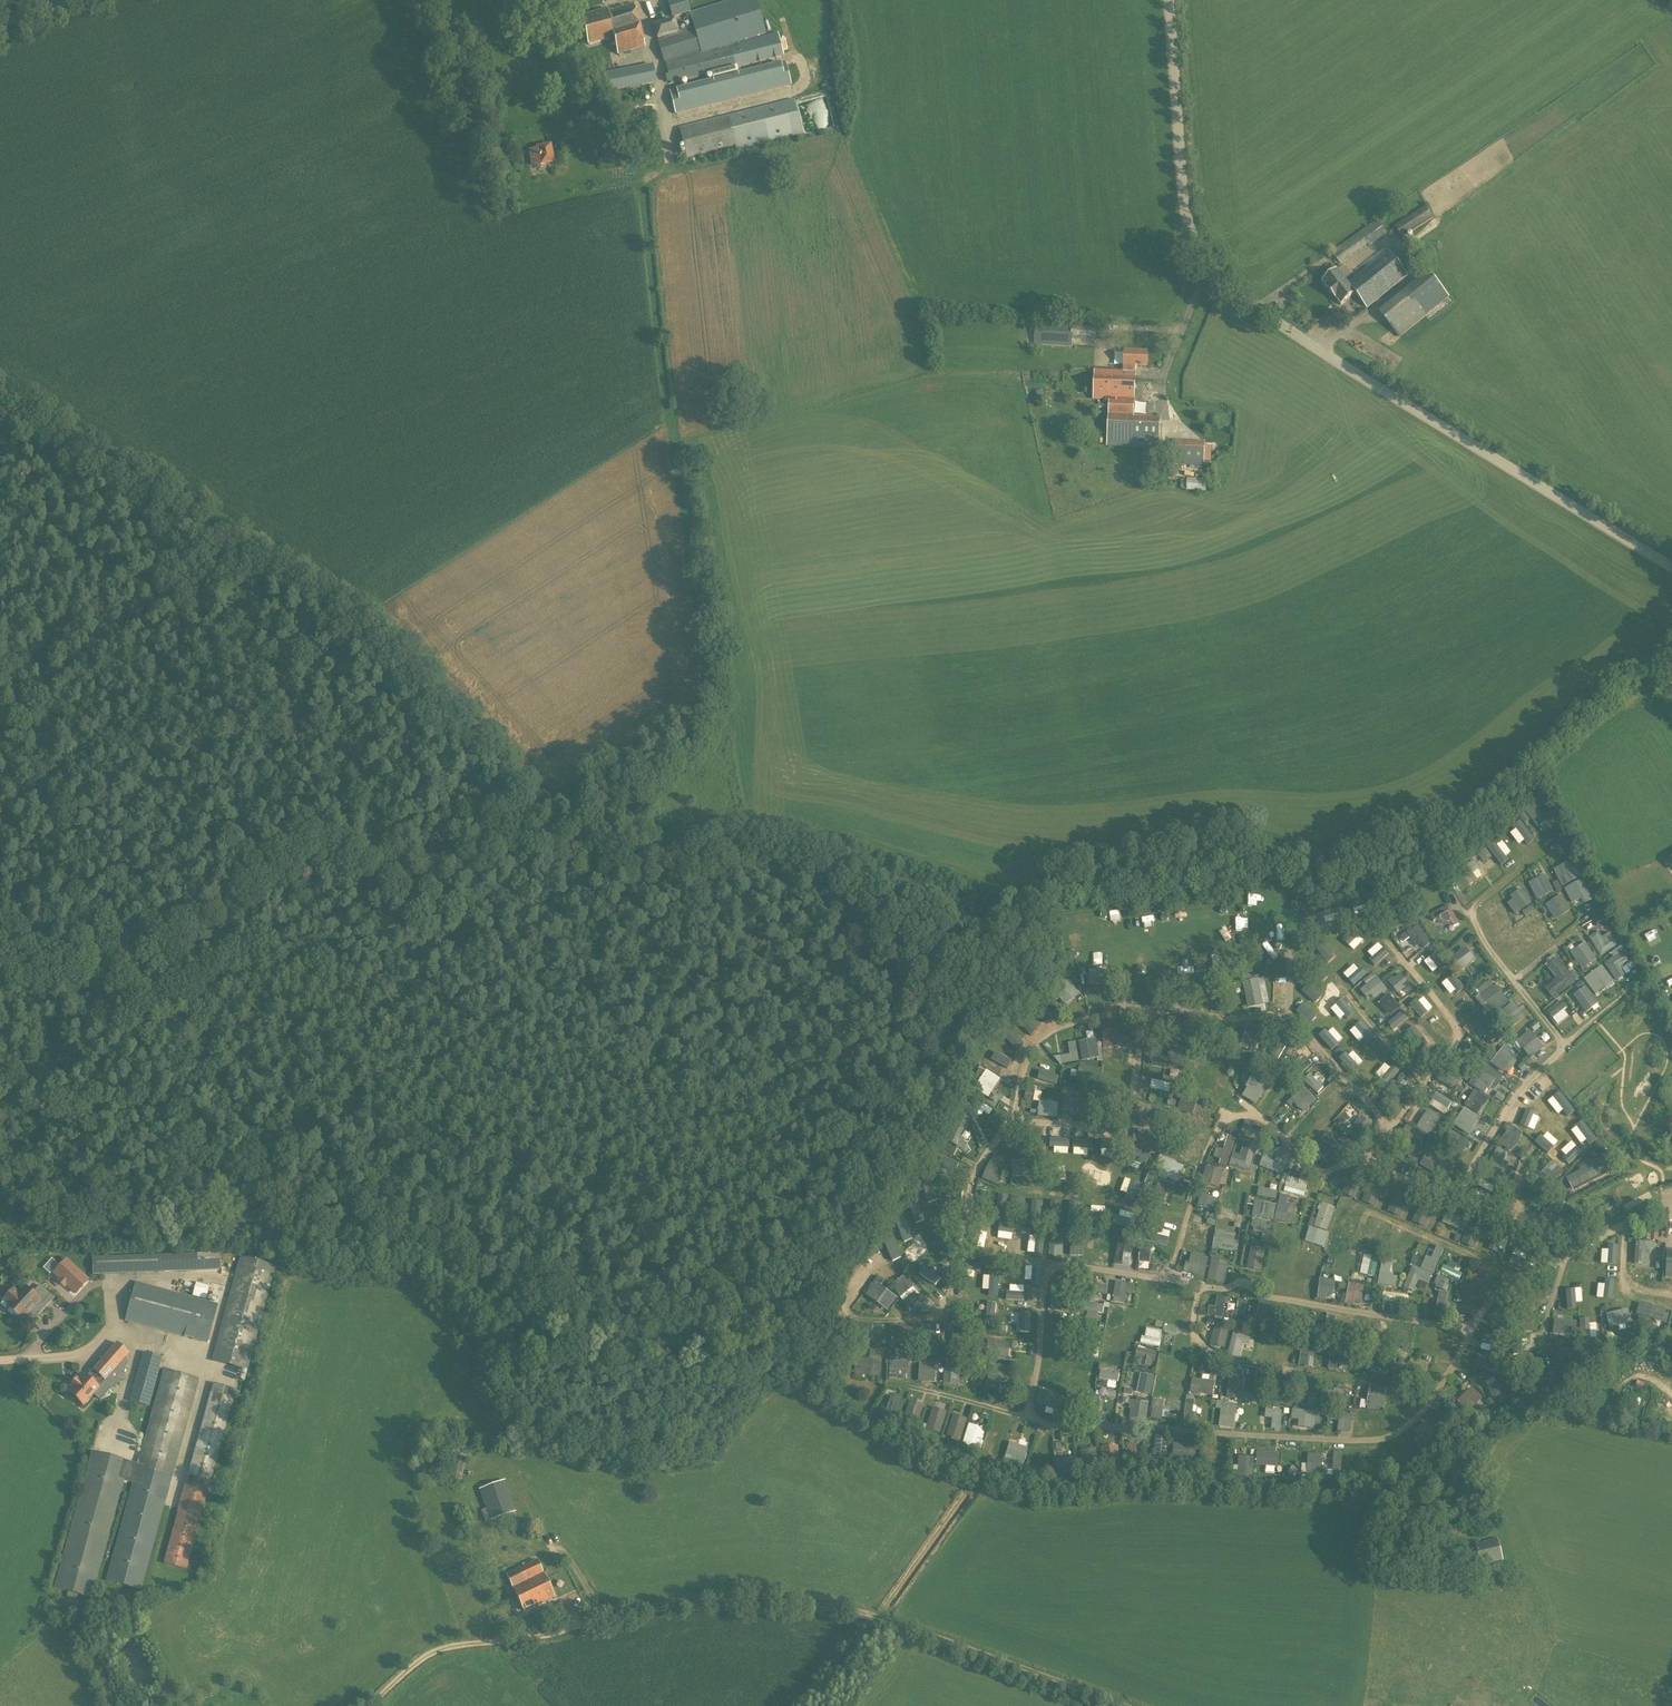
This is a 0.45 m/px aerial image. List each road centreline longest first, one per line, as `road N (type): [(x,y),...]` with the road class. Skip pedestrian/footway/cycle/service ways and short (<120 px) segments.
road 1 (unclassified): [(1671,564),(1224,282),(1202,256),(1184,206),(1169,0)]
road 2 (unclassified): [(372,1705),(431,1648),(746,1599),(883,1619),(1126,1705)]

